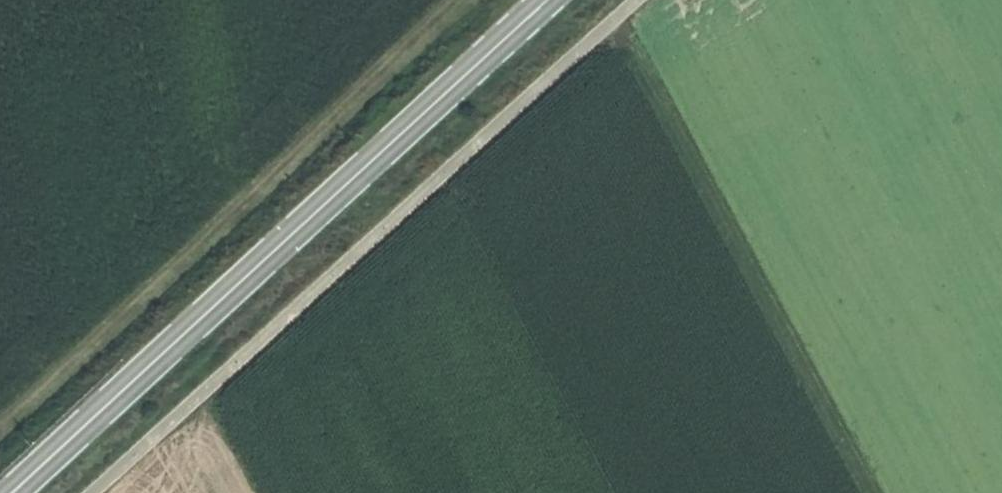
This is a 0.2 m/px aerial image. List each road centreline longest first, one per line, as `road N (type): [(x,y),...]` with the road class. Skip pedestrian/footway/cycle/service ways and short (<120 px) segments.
road 1 (track): [(105,492),(640,0)]
road 2 (tertiary): [(16,492),(548,0)]
road 3 (track): [(875,492),(619,20)]

